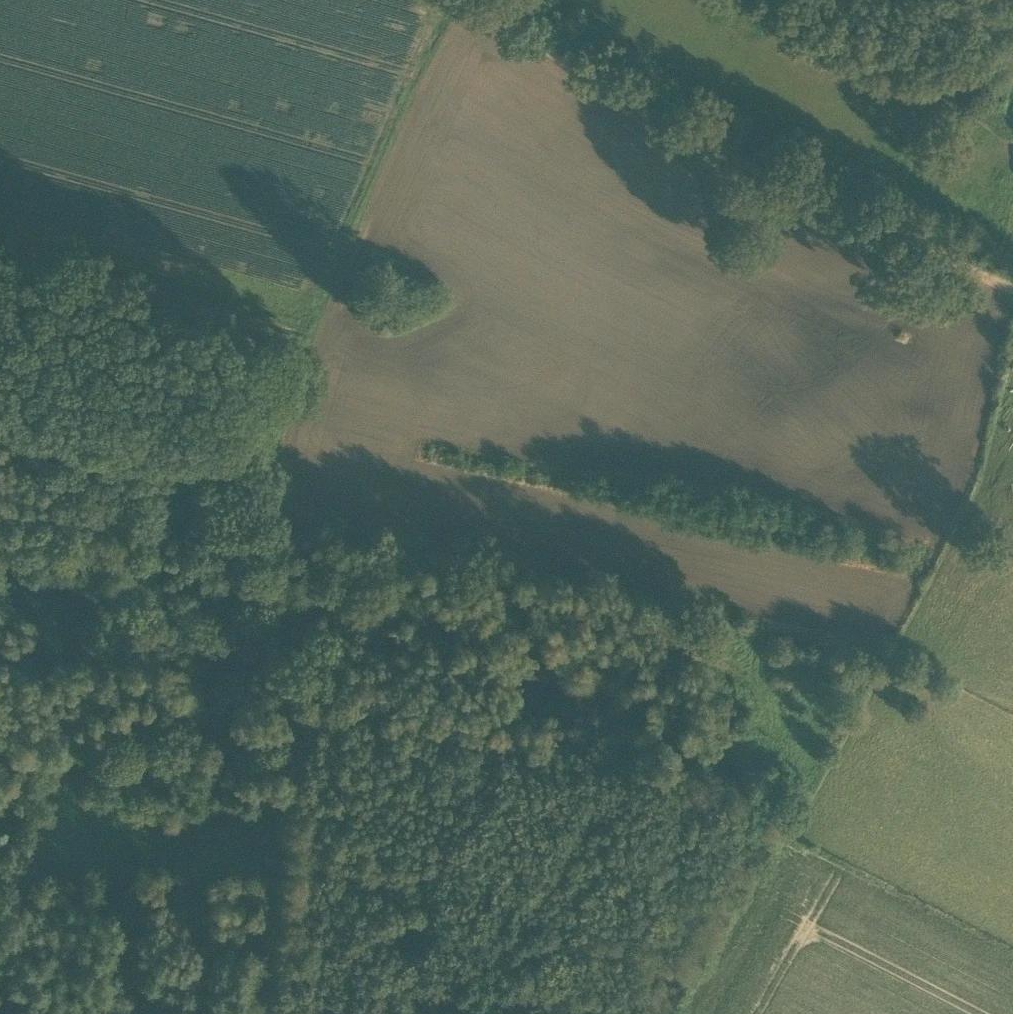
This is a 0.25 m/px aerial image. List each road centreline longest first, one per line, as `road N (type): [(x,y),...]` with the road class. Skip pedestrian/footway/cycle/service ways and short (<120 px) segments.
road 1 (track): [(1012,291),(718,155),(456,0)]

